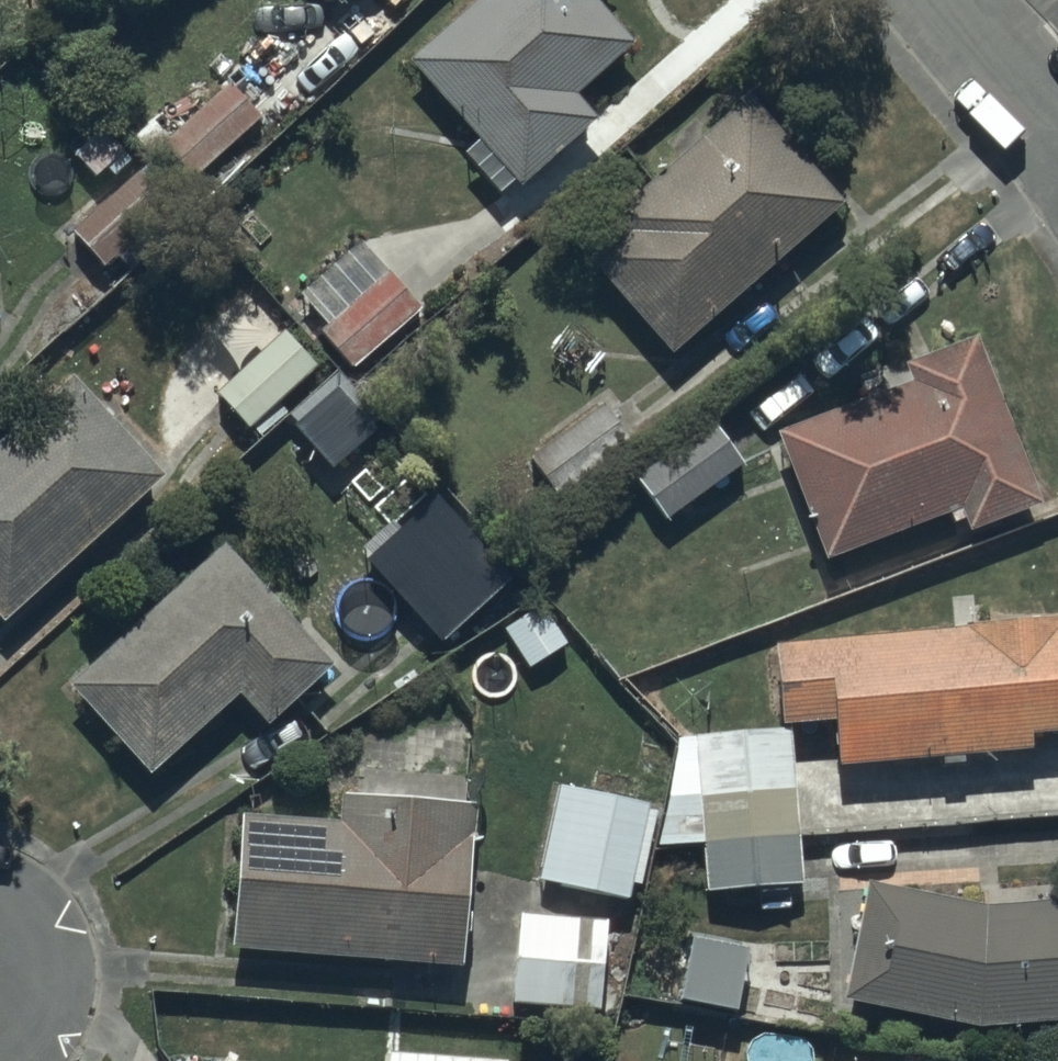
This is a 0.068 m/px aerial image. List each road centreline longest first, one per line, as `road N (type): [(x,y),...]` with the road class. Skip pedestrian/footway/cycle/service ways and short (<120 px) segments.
road 1 (residential): [(950,0),(1057,126)]

